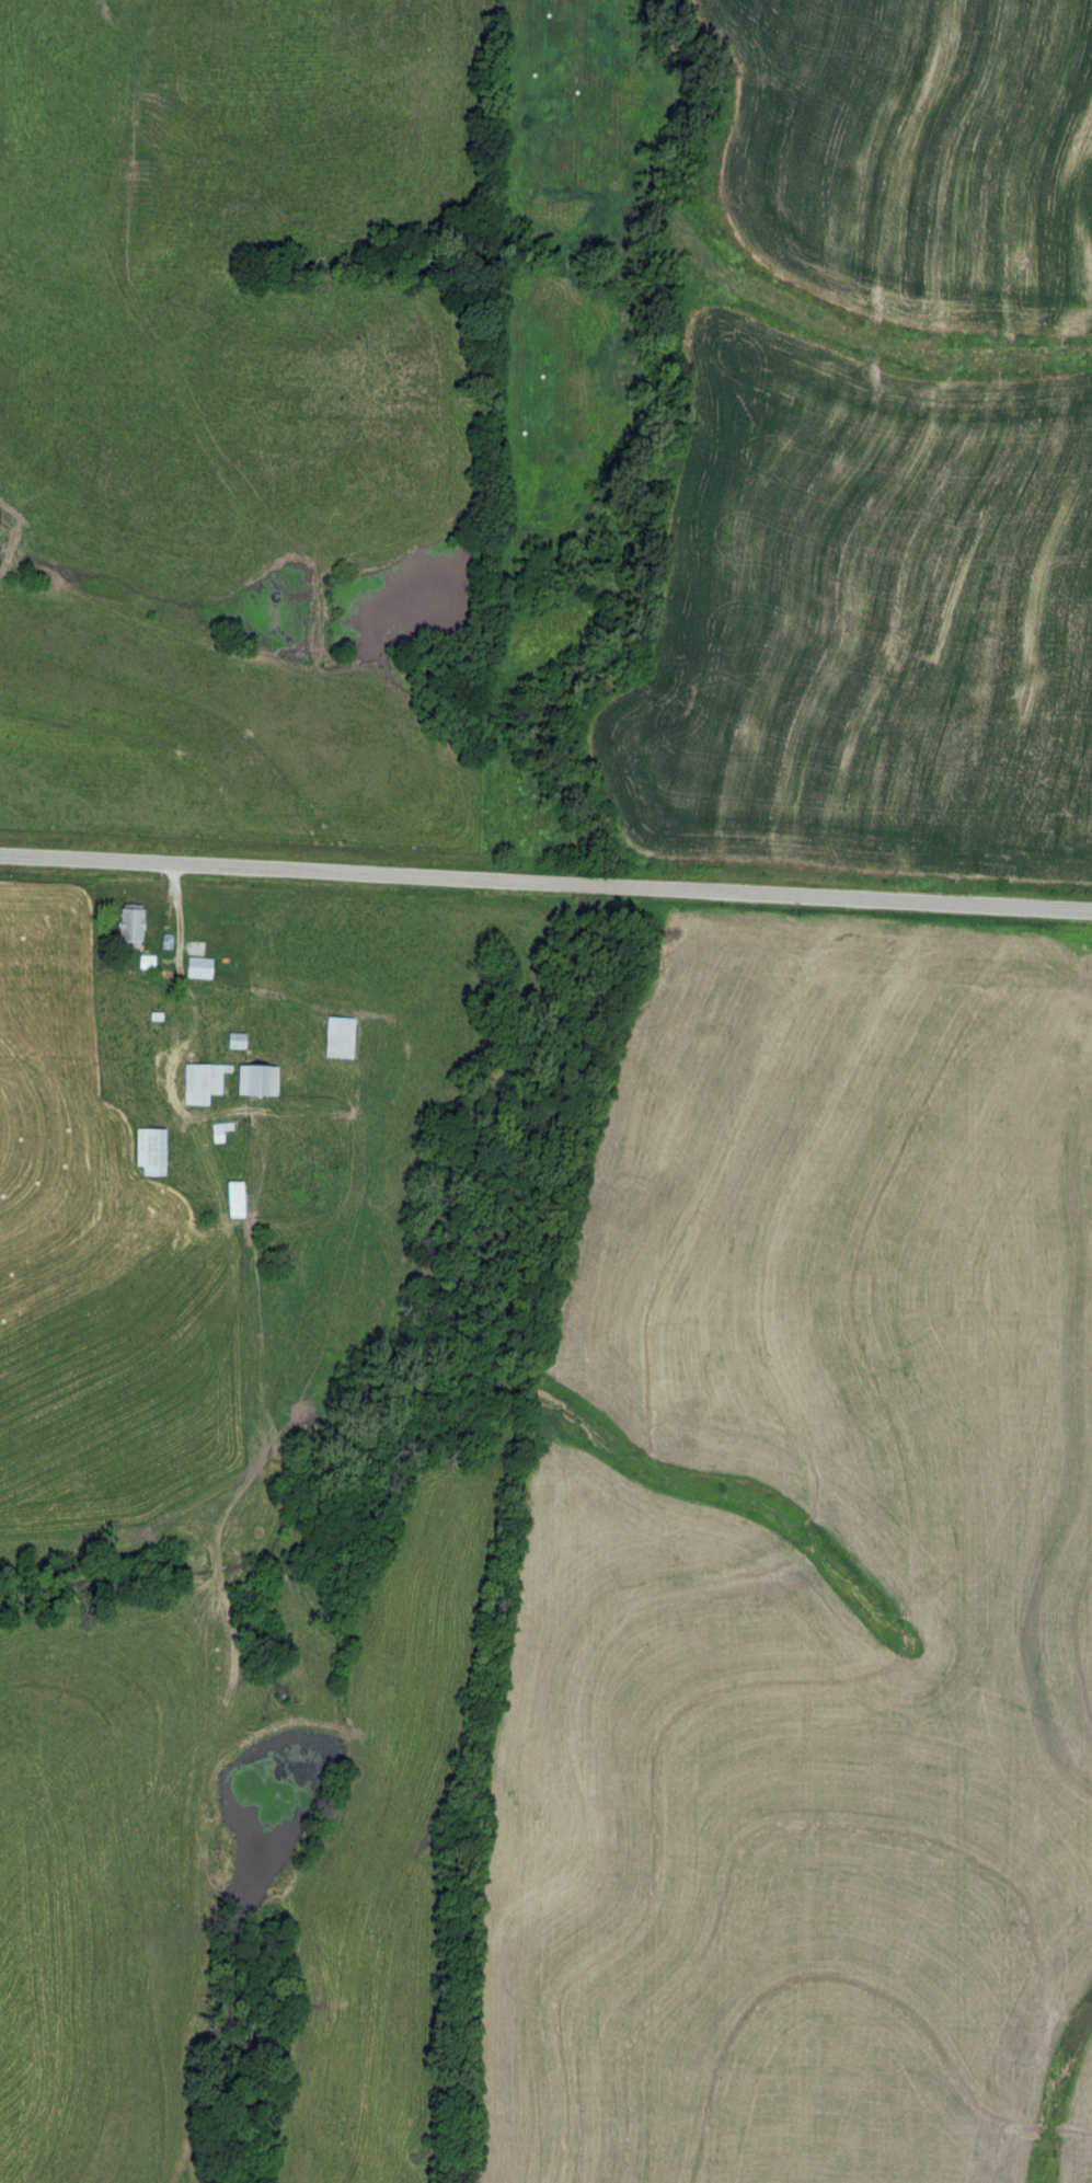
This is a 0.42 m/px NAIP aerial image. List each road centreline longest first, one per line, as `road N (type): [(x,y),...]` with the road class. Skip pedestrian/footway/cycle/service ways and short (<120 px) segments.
road 1 (tertiary): [(1091,908),(0,858)]

